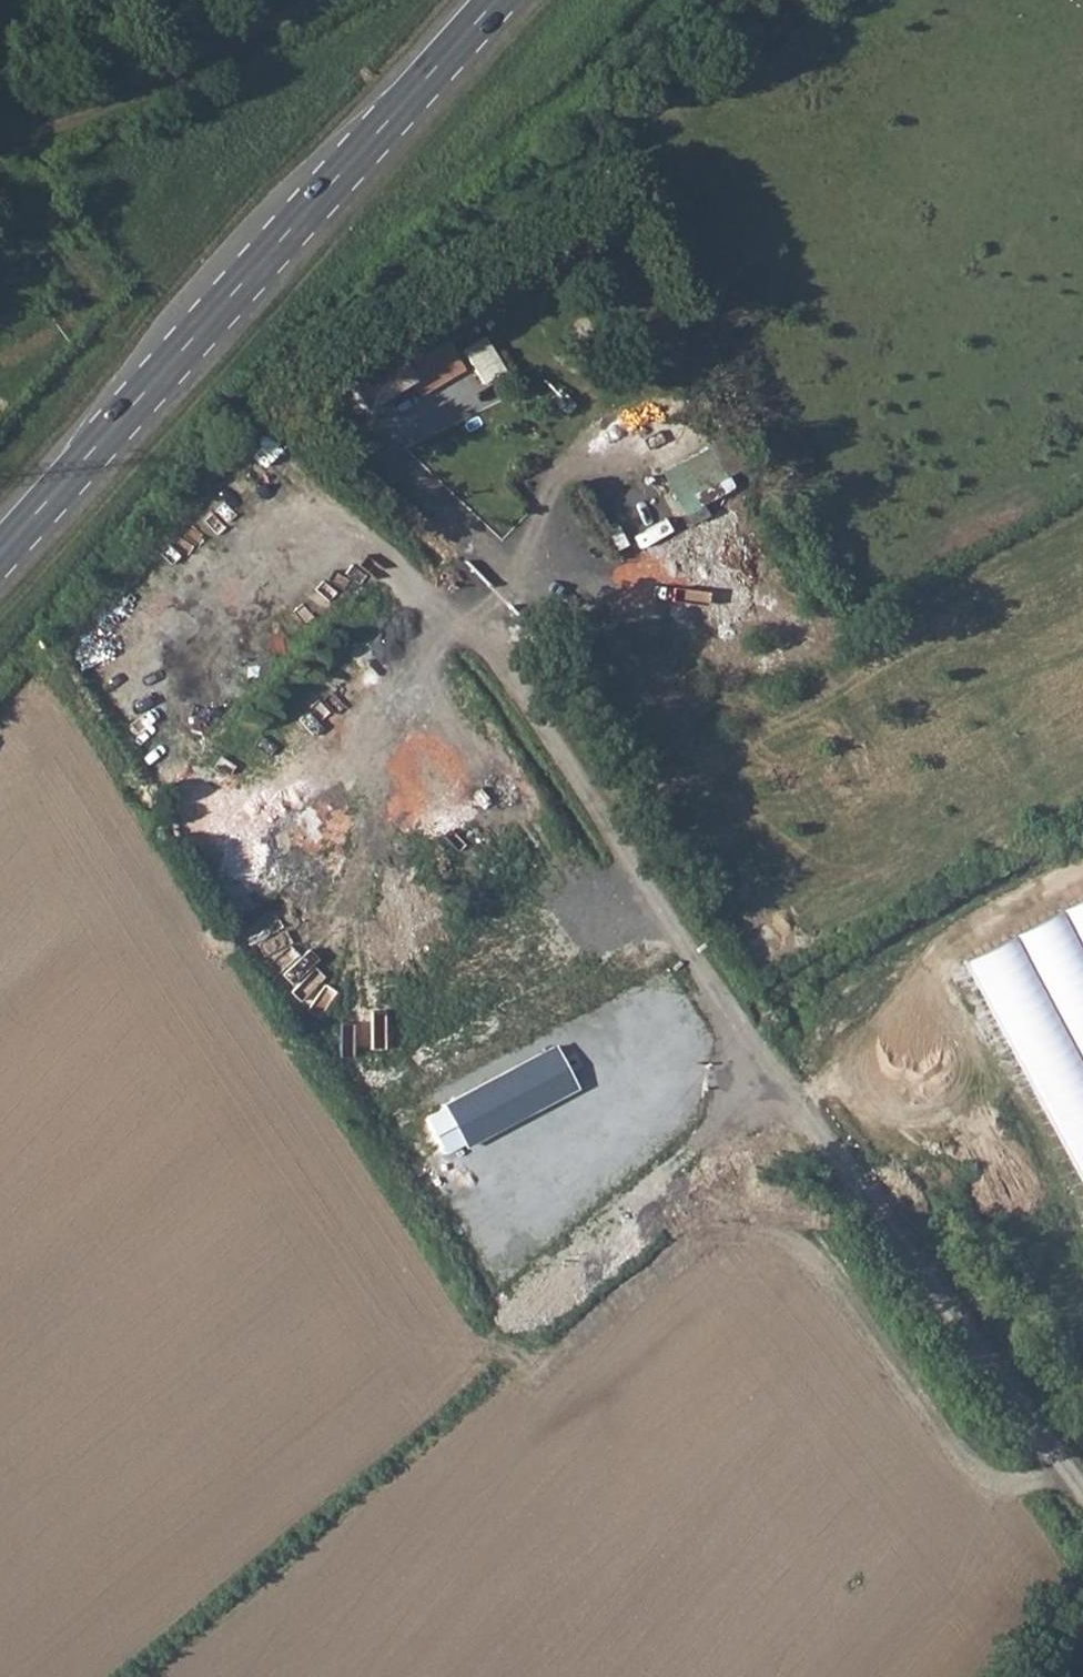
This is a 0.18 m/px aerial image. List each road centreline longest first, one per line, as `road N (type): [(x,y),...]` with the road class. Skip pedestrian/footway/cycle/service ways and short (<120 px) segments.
road 1 (secondary): [(0,553),(501,0)]
road 2 (track): [(89,284),(21,194),(4,133)]

